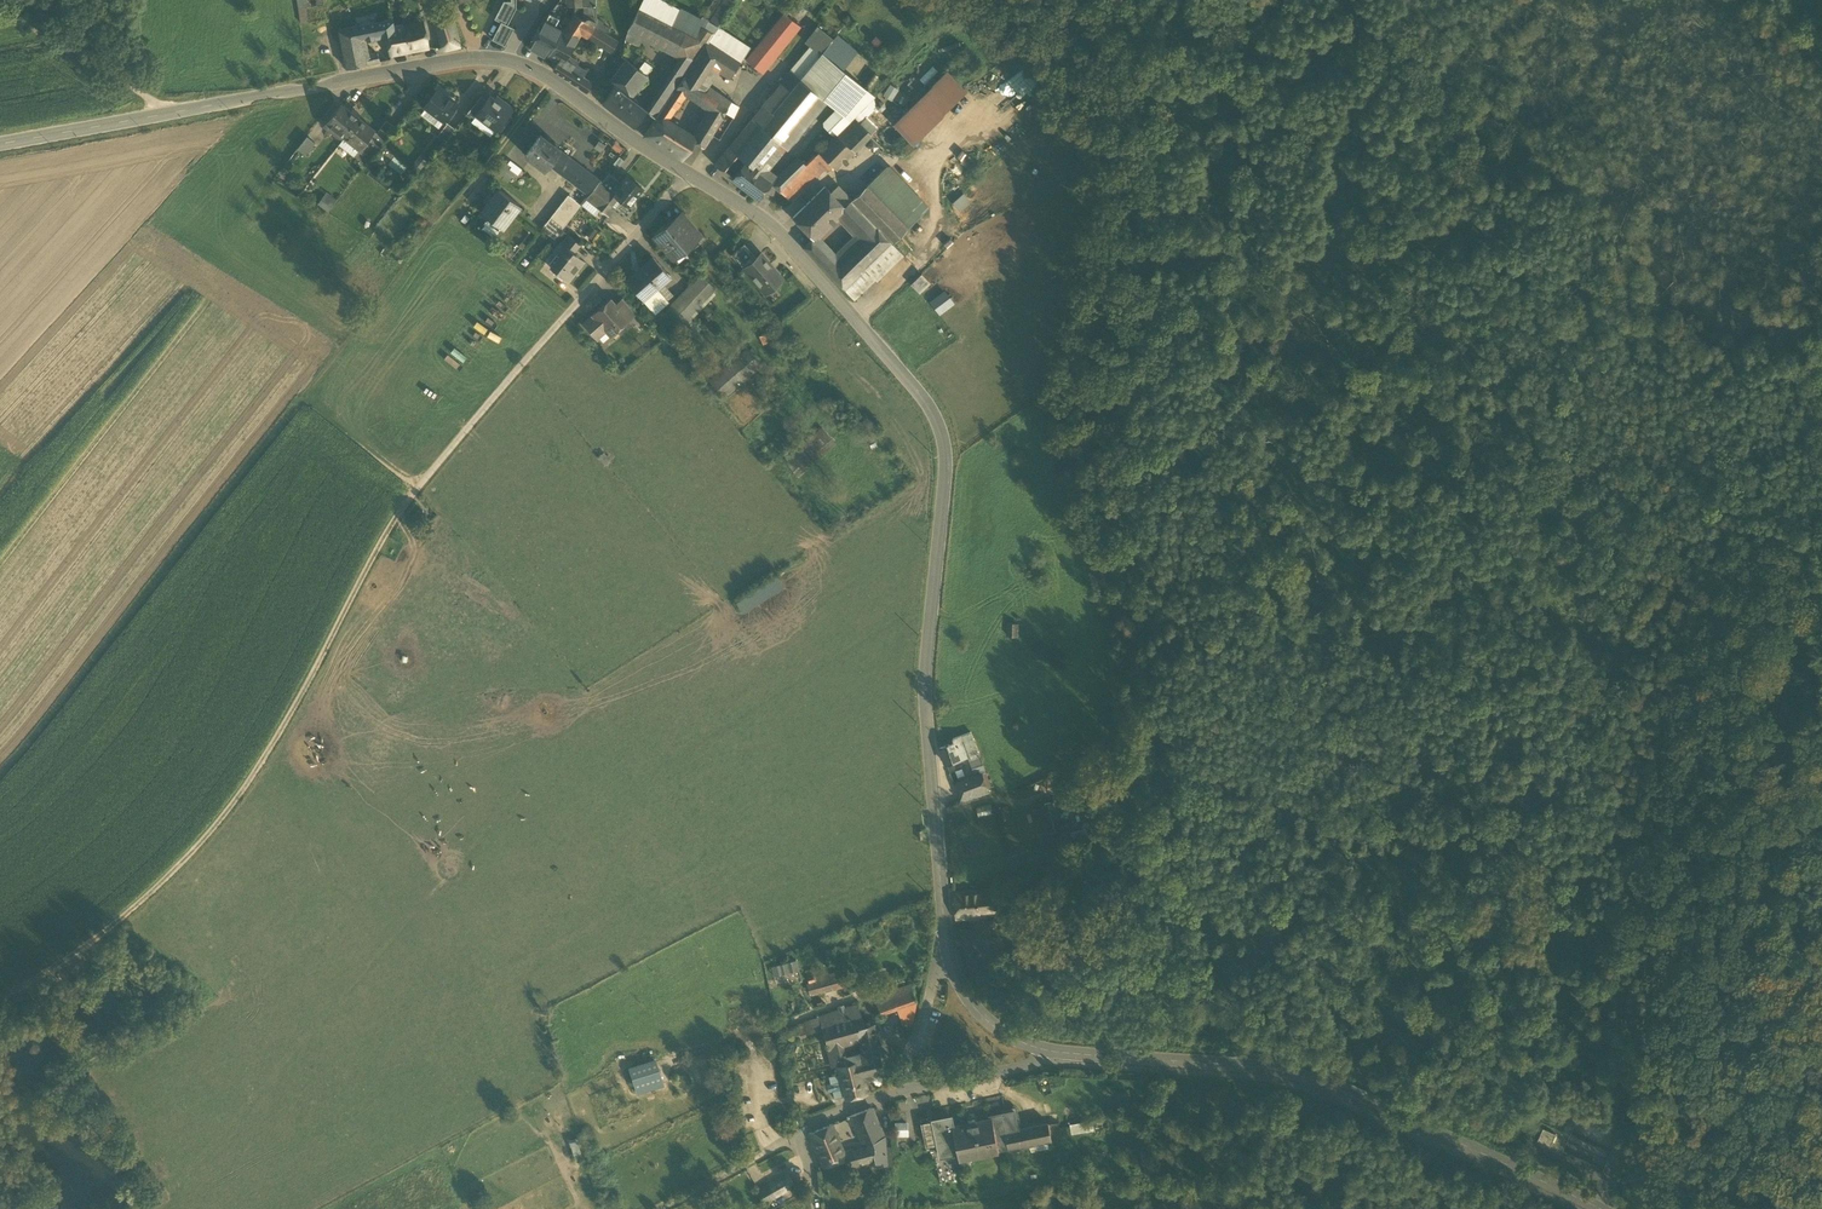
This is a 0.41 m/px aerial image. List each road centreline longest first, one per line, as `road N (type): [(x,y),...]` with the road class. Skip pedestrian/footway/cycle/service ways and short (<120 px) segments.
road 1 (secondary): [(949,957),(924,708),(945,439),(932,409),(775,228),(689,174)]
road 2 (secondary): [(689,174),(542,74),(504,60),(420,66),(0,145)]
road 3 (track): [(0,775),(403,269)]
road 4 (track): [(0,996),(110,927),(225,815),(269,752),(401,509)]
road 5 (secondary): [(1590,1208),(1283,1071),(1050,1051)]
road 6 (residential): [(689,174),(401,509)]
road 7 (track): [(689,174),(786,67),(819,0)]
road 8 (track): [(166,115),(0,7)]
road 9 (residential): [(816,1208),(802,1130),(899,1093)]
road 10 (residential): [(899,1093),(1033,1065),(1050,1051)]
road 11 (residential): [(949,957),(940,962),(899,1093)]
road 12 (secondary): [(1050,1051),(985,1019),(949,957)]
road 13 (track): [(305,398),(418,487)]

